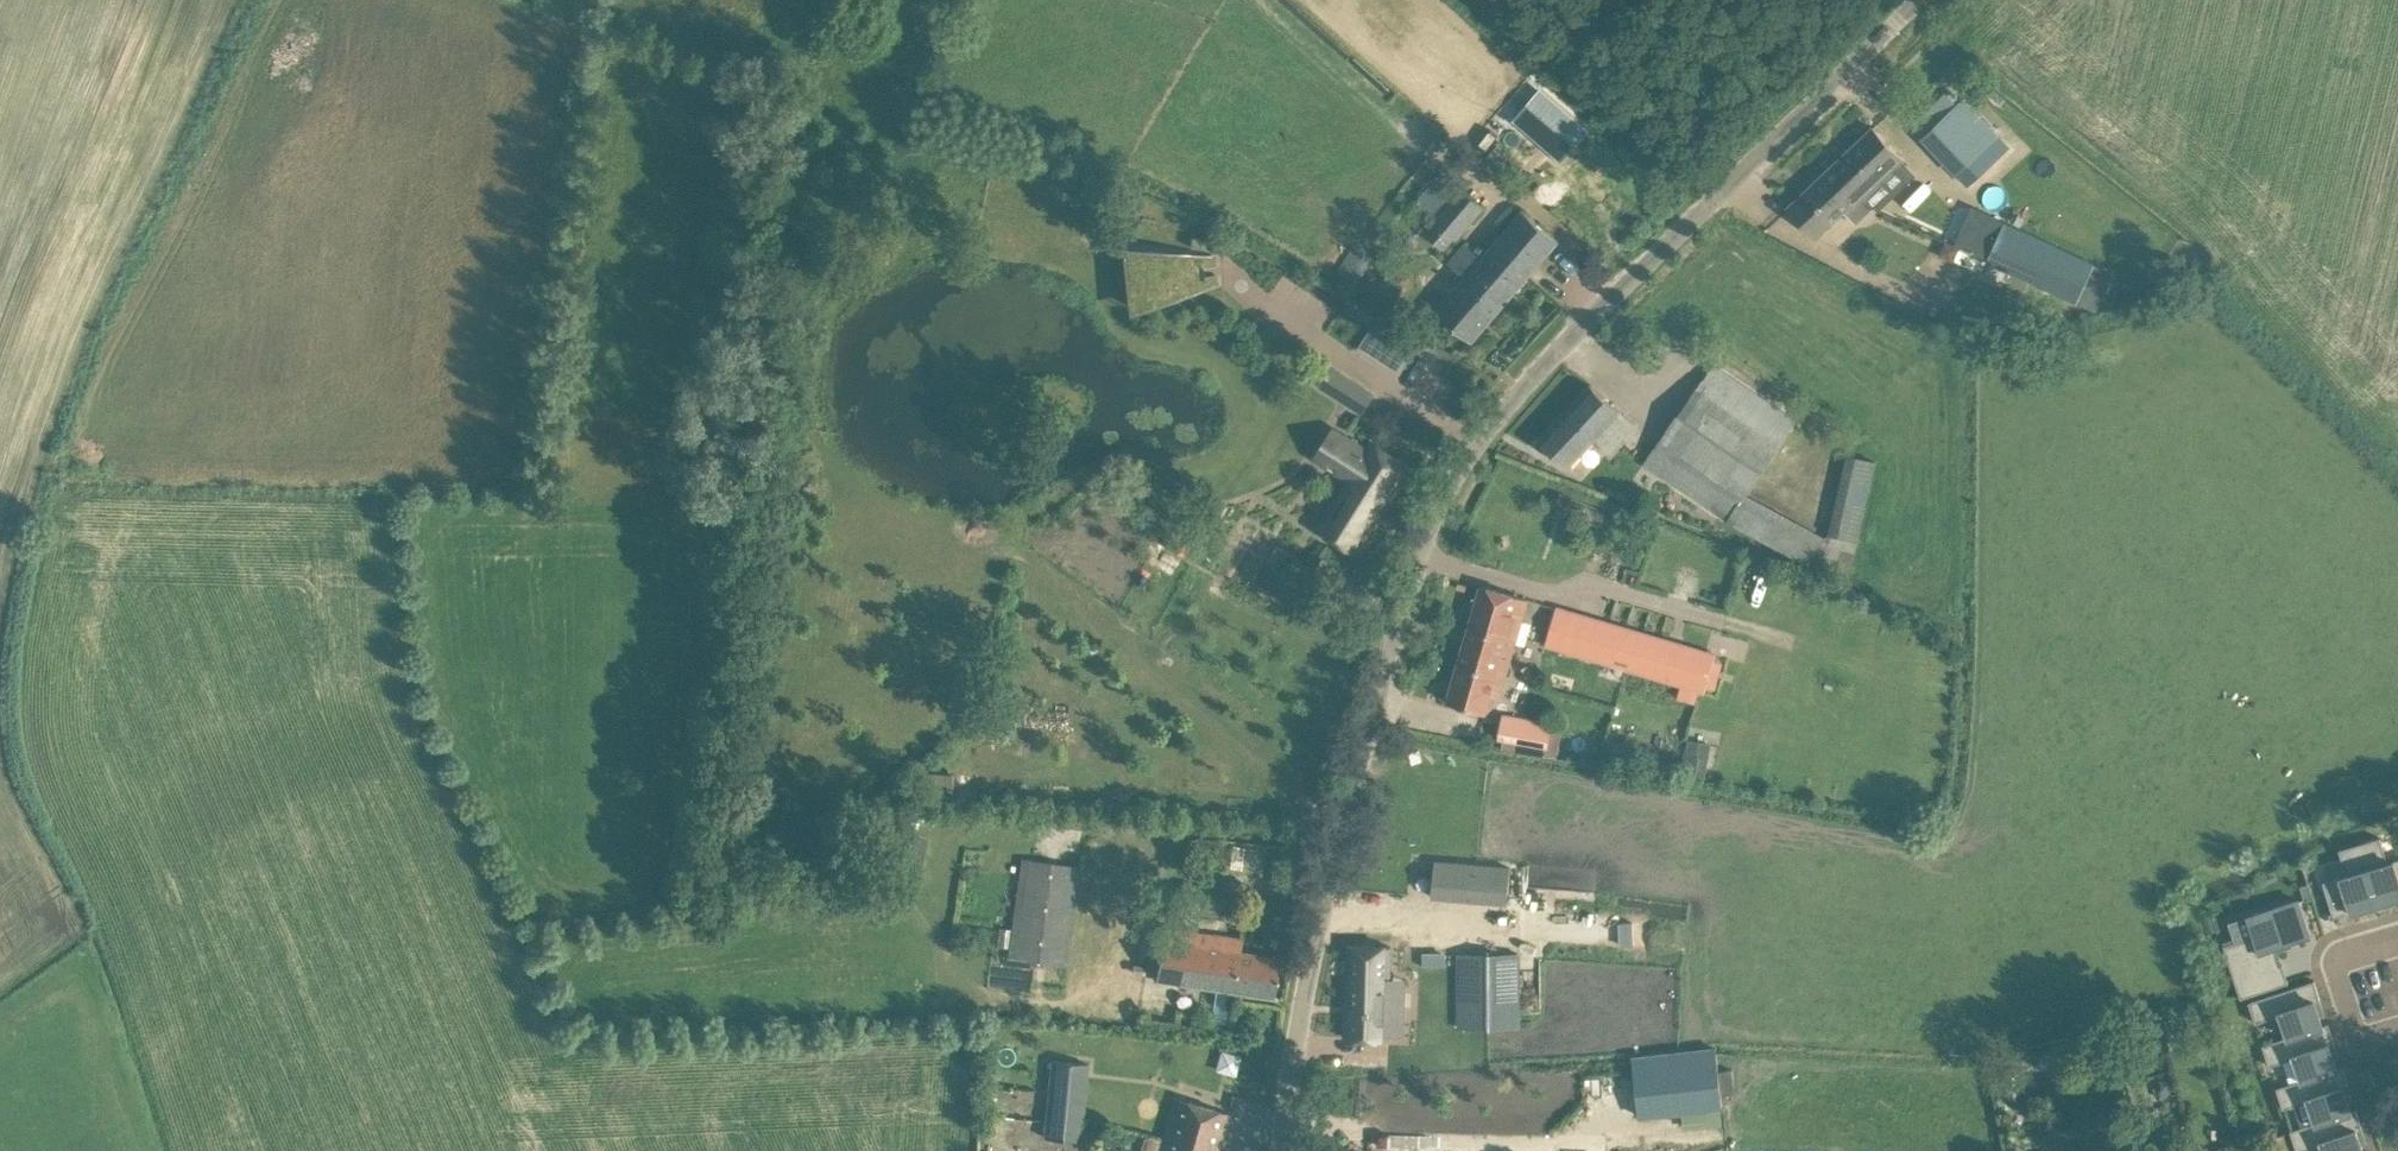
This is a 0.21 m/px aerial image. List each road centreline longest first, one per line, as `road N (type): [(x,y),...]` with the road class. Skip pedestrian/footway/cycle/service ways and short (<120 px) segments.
road 1 (unclassified): [(1280,1150),(1326,895),(1461,481),(1493,423),(1553,354),(1915,0)]
road 2 (residential): [(2397,946),(2344,956),(2336,970),(2359,1038),(2397,1026)]

